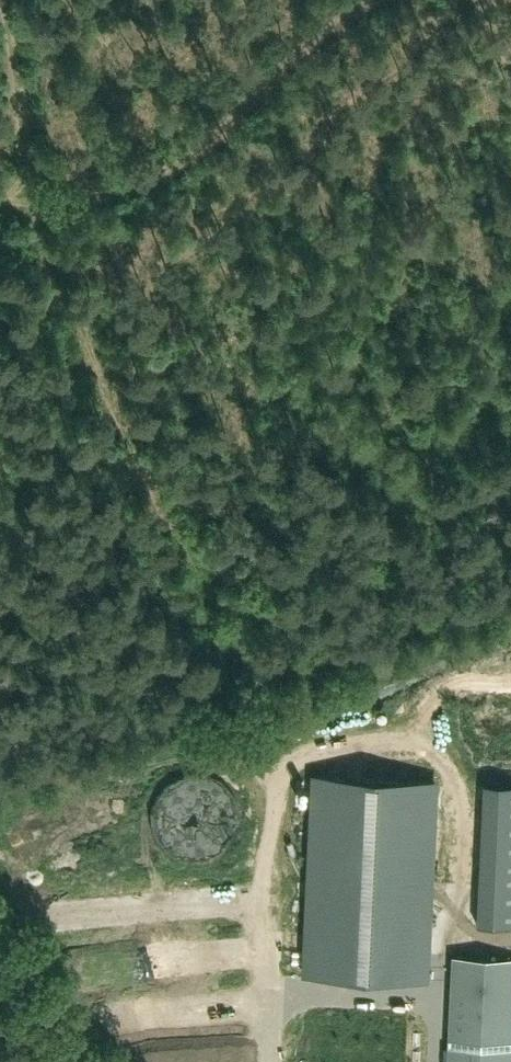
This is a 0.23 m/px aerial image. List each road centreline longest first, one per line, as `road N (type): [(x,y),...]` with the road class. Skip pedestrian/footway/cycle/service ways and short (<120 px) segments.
road 1 (track): [(24,0),(71,246),(101,325),(283,686)]
road 2 (track): [(356,0),(168,141),(60,192),(0,204)]
road 3 (track): [(124,1061),(0,932)]

